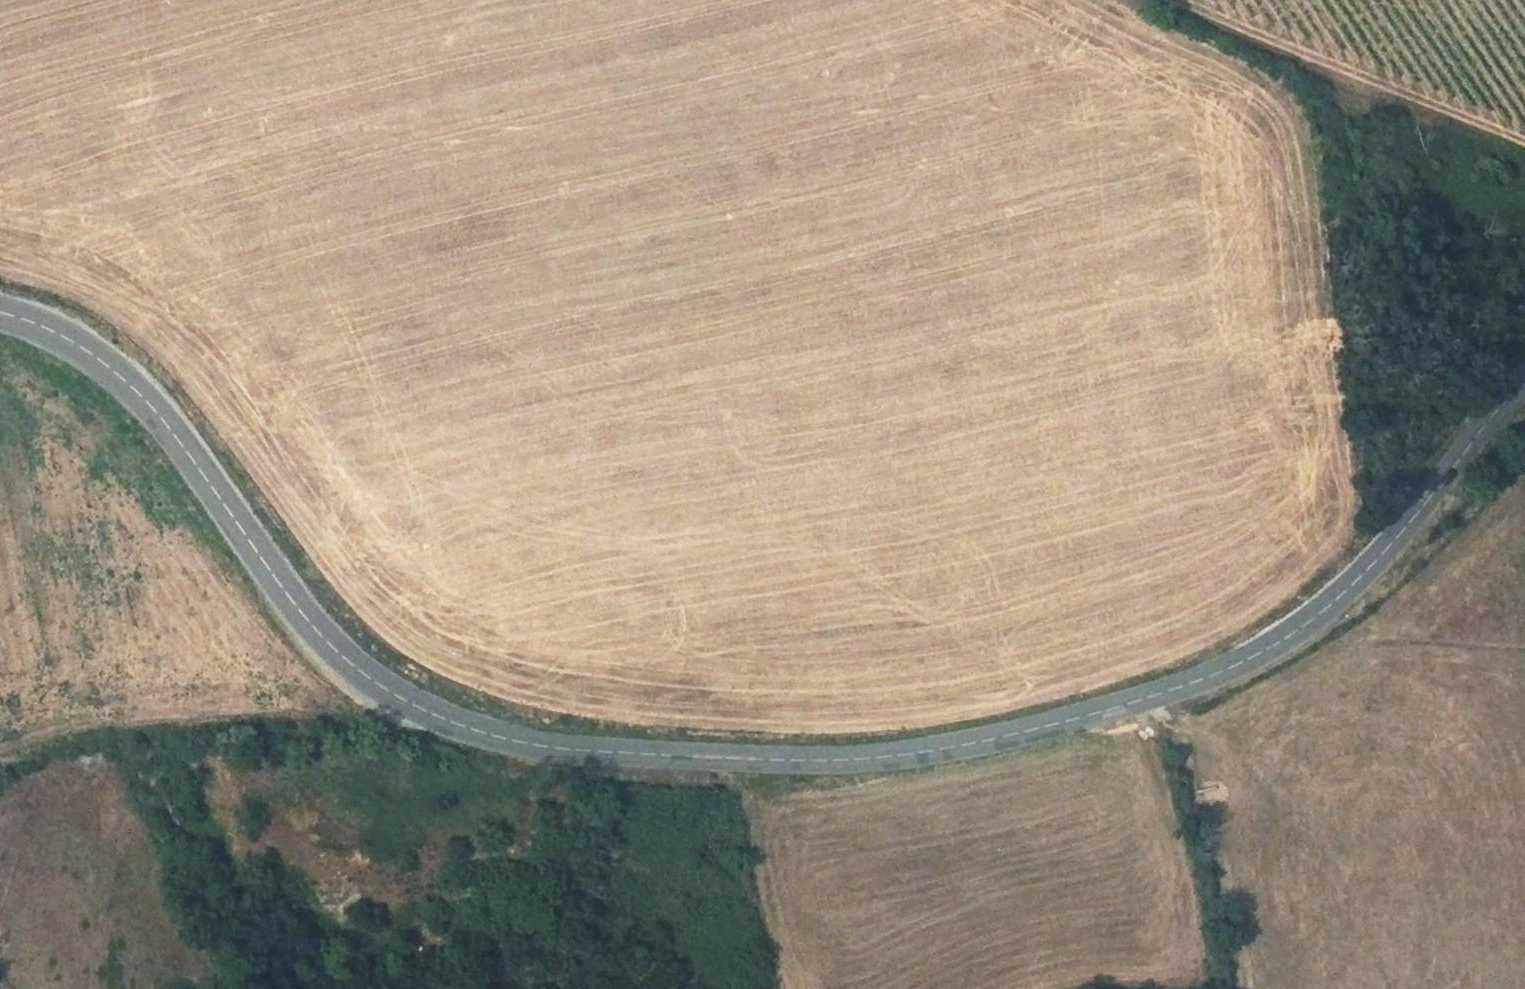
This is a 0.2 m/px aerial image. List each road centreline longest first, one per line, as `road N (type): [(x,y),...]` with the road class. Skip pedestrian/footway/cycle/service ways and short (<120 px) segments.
road 1 (tertiary): [(0,312),(55,332),(141,397),(309,622),(357,669),(419,709),(486,734),(555,748),(690,756),(900,756),(974,743),(1153,695),(1261,654),(1319,616),(1383,554),(1524,381)]
road 2 (track): [(1172,0),(1524,143)]

